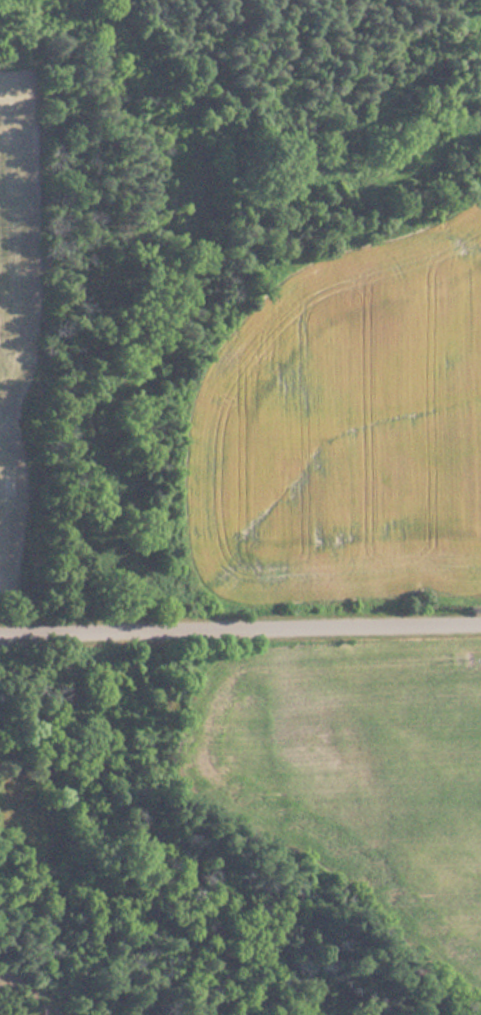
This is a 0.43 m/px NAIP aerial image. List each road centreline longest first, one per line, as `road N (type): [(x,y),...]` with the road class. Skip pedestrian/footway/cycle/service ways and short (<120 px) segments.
road 1 (residential): [(0,640),(480,625)]

